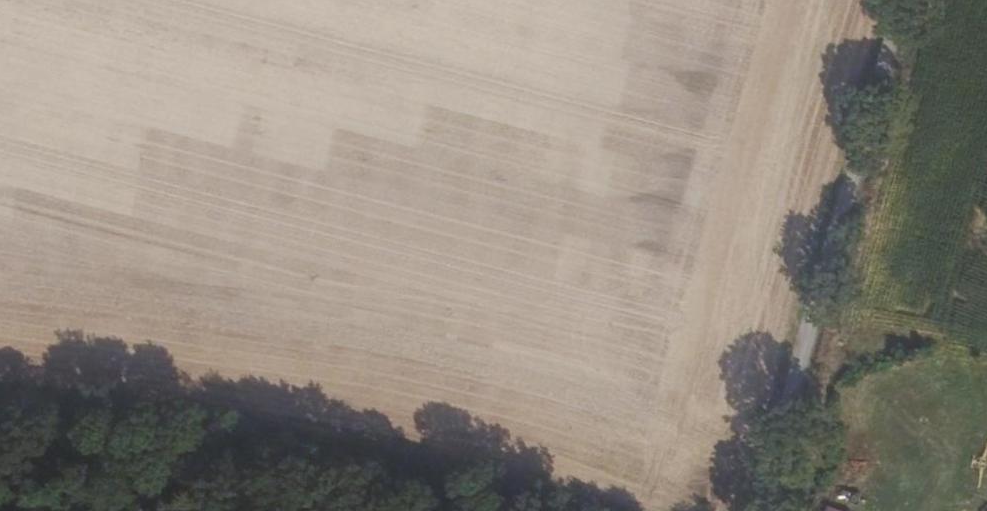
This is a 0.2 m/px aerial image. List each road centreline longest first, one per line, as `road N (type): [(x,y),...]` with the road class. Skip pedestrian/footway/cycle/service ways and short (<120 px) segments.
road 1 (unclassified): [(904,0),(862,130),(763,510)]

